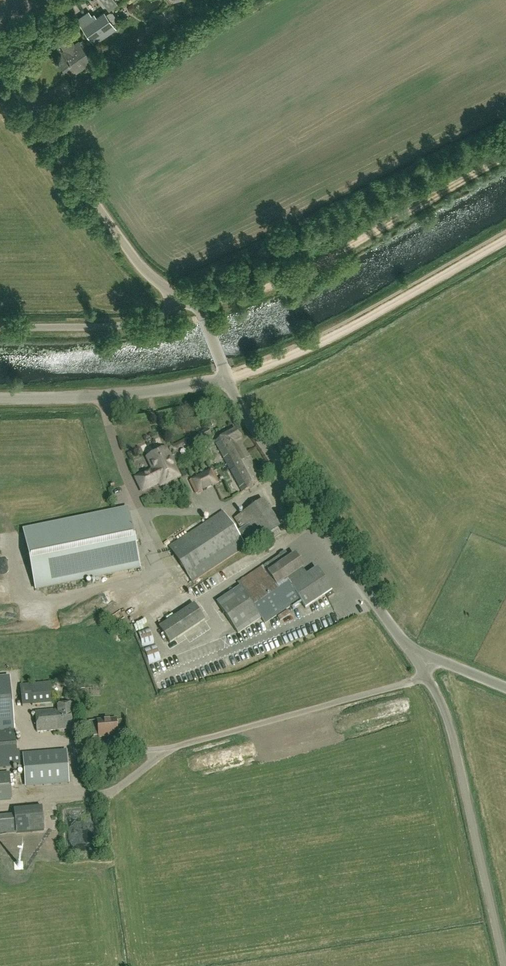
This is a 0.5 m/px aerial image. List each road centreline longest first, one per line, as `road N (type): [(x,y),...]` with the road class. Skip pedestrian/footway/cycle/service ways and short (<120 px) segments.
road 1 (unclassified): [(425,661),(394,632),(288,481),(227,378)]
road 2 (track): [(197,306),(292,278),(505,156)]
road 3 (unclassified): [(504,965),(425,661)]
road 4 (track): [(227,378),(347,330),(505,240)]
road 5 (unclassified): [(181,296),(140,266),(0,66)]
road 6 (unclassified): [(0,399),(131,394),(227,378)]
road 7 (unclassified): [(0,328),(141,323),(181,296)]
road 8 (track): [(101,795),(118,965)]

